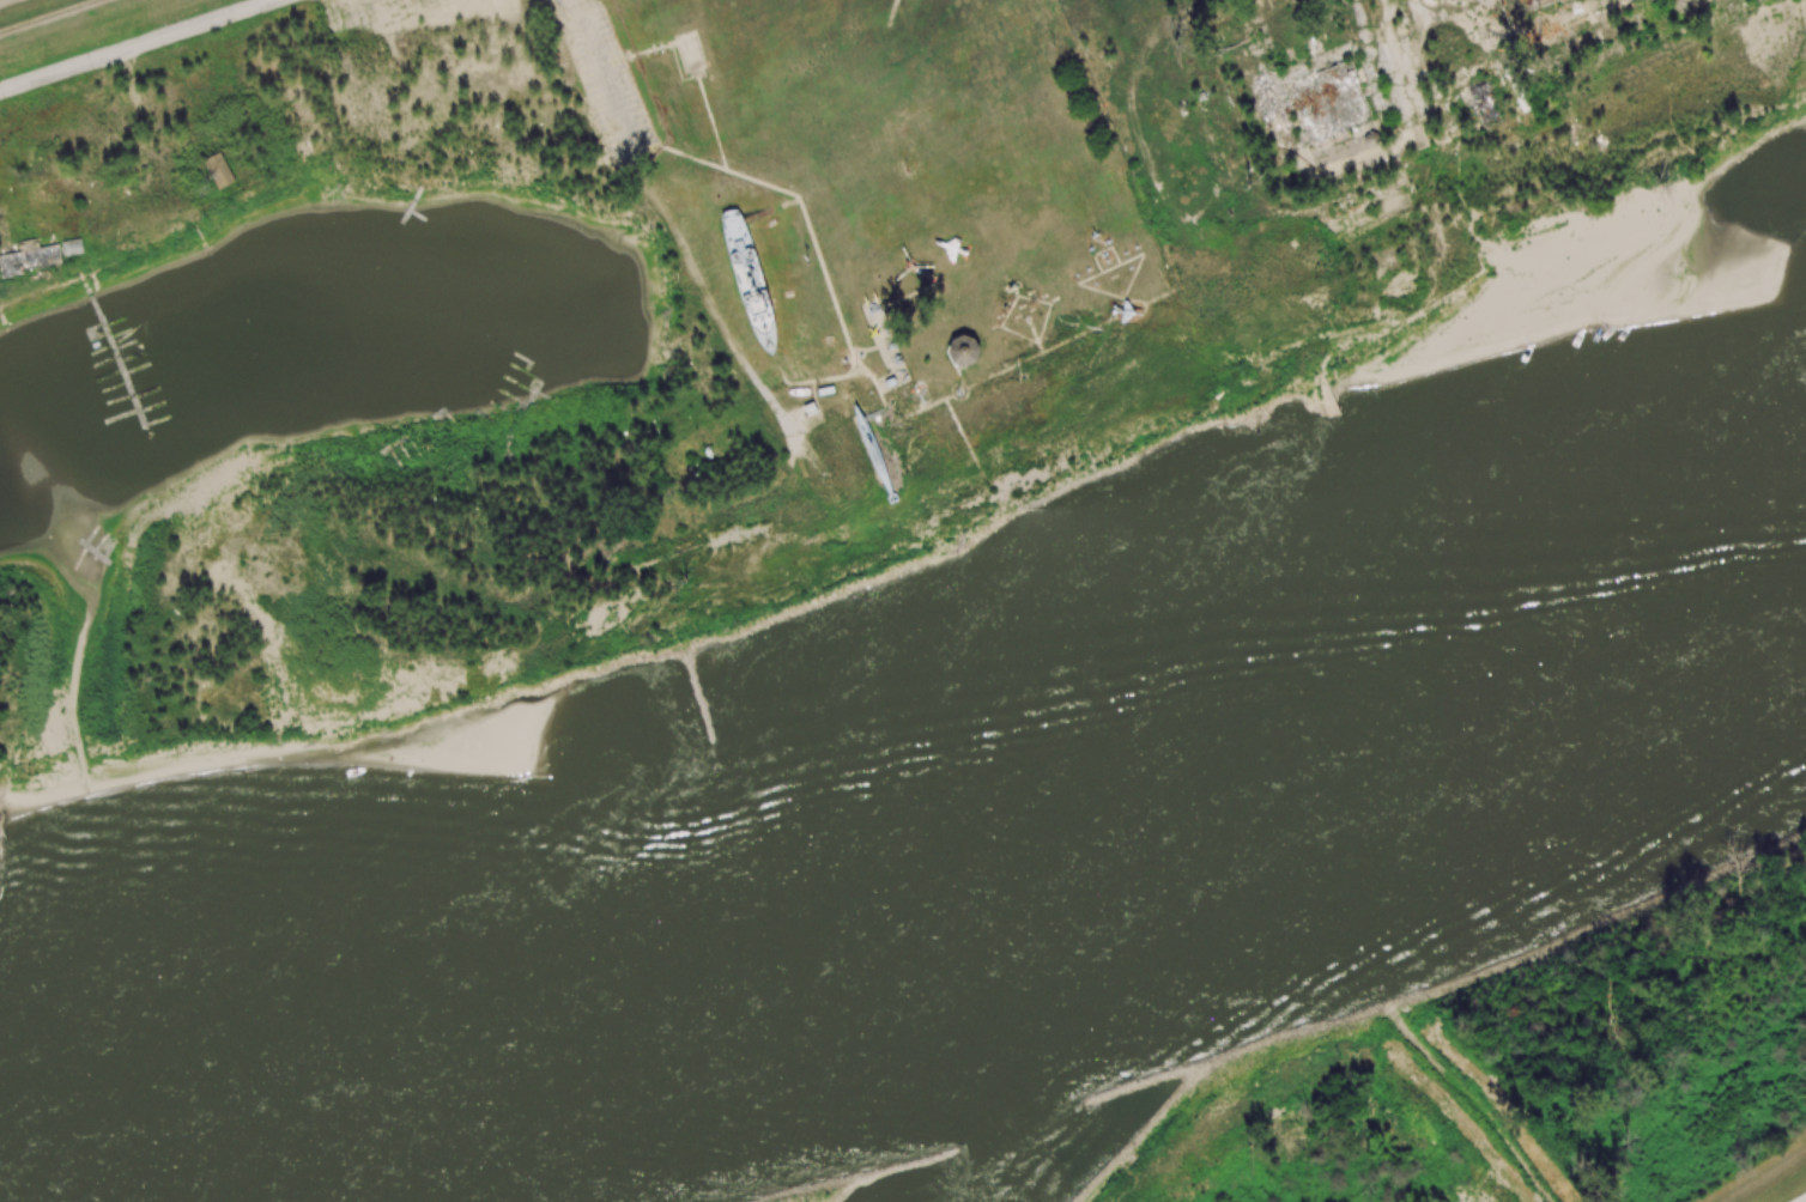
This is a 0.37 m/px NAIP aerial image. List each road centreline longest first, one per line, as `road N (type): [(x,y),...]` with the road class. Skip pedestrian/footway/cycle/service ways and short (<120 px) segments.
road 1 (residential): [(273,0),(0,91)]

